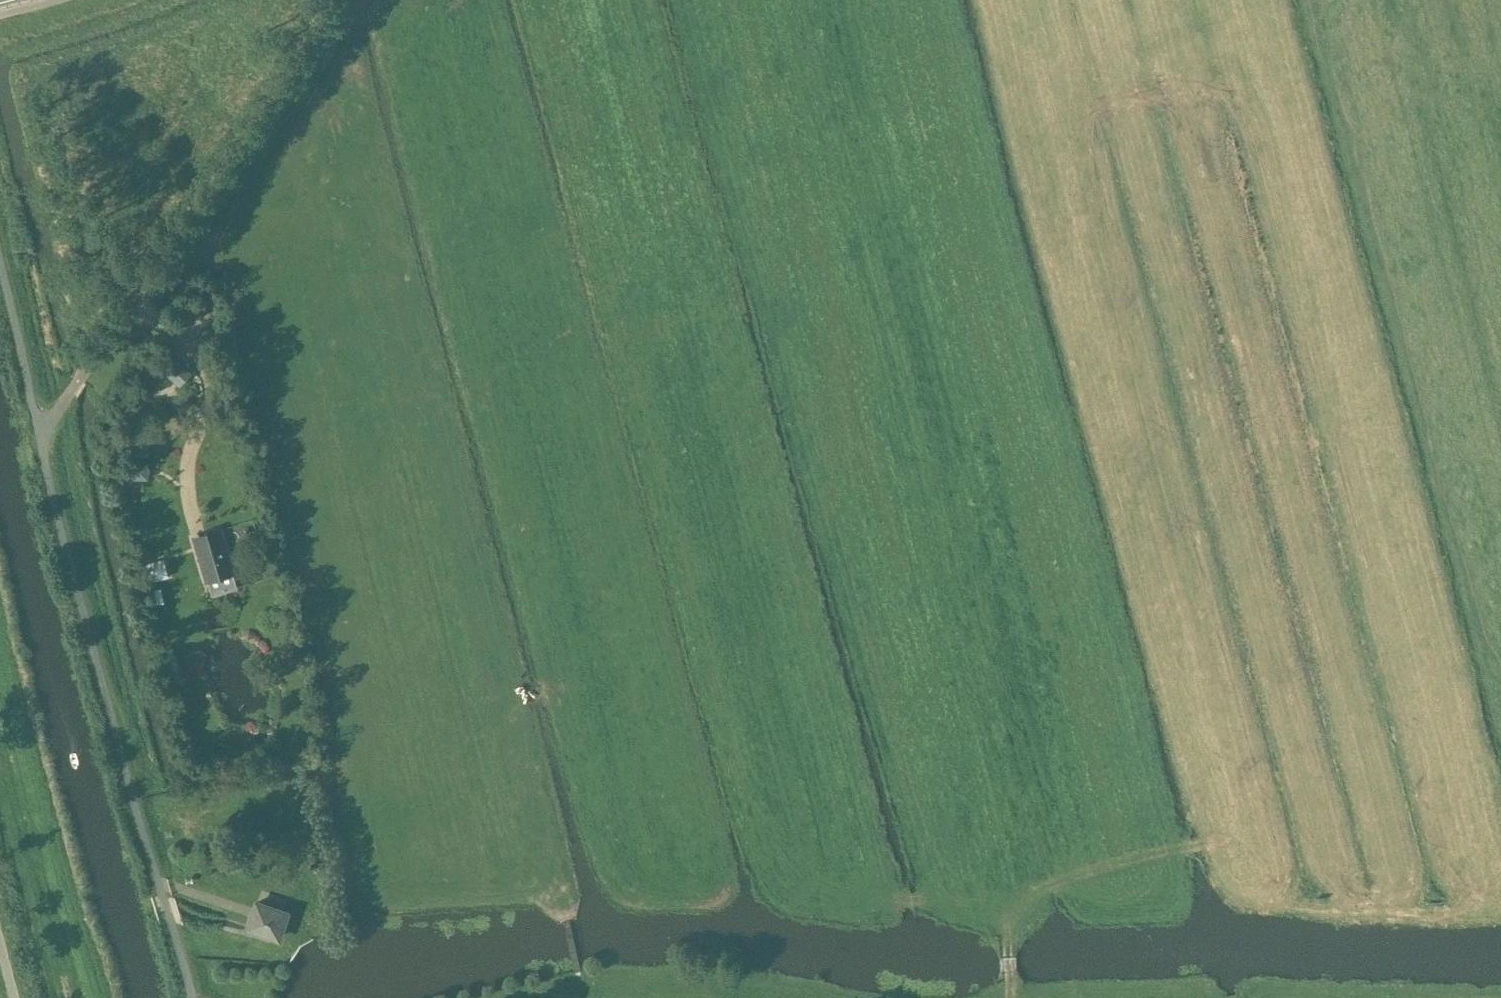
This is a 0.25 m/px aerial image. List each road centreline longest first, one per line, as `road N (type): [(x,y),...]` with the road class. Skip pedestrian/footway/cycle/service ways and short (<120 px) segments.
road 1 (unclassified): [(39,435),(331,0)]

